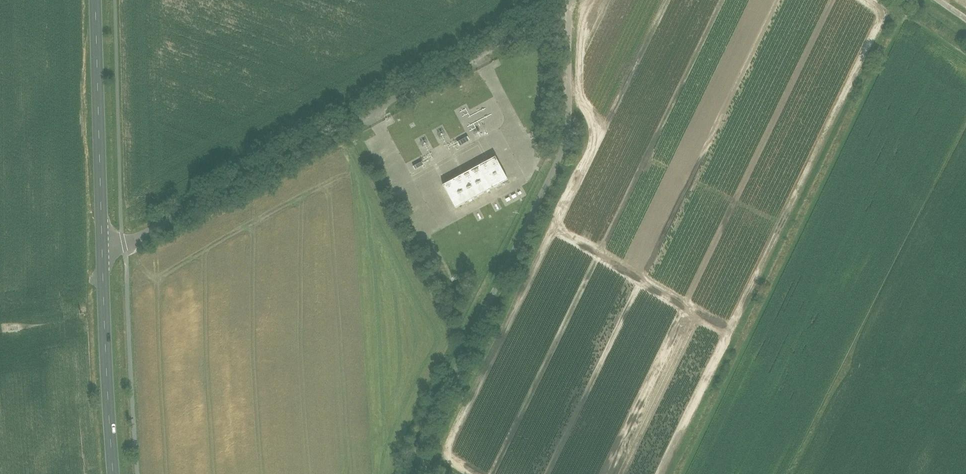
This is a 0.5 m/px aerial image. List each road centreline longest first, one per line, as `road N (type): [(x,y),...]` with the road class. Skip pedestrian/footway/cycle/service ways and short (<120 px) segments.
road 1 (residential): [(574,0),(140,239),(103,245)]
road 2 (residential): [(432,473),(424,461),(566,136),(574,0)]
road 3 (tertiary): [(96,0),(103,245)]
road 4 (tertiary): [(103,245),(111,473)]

